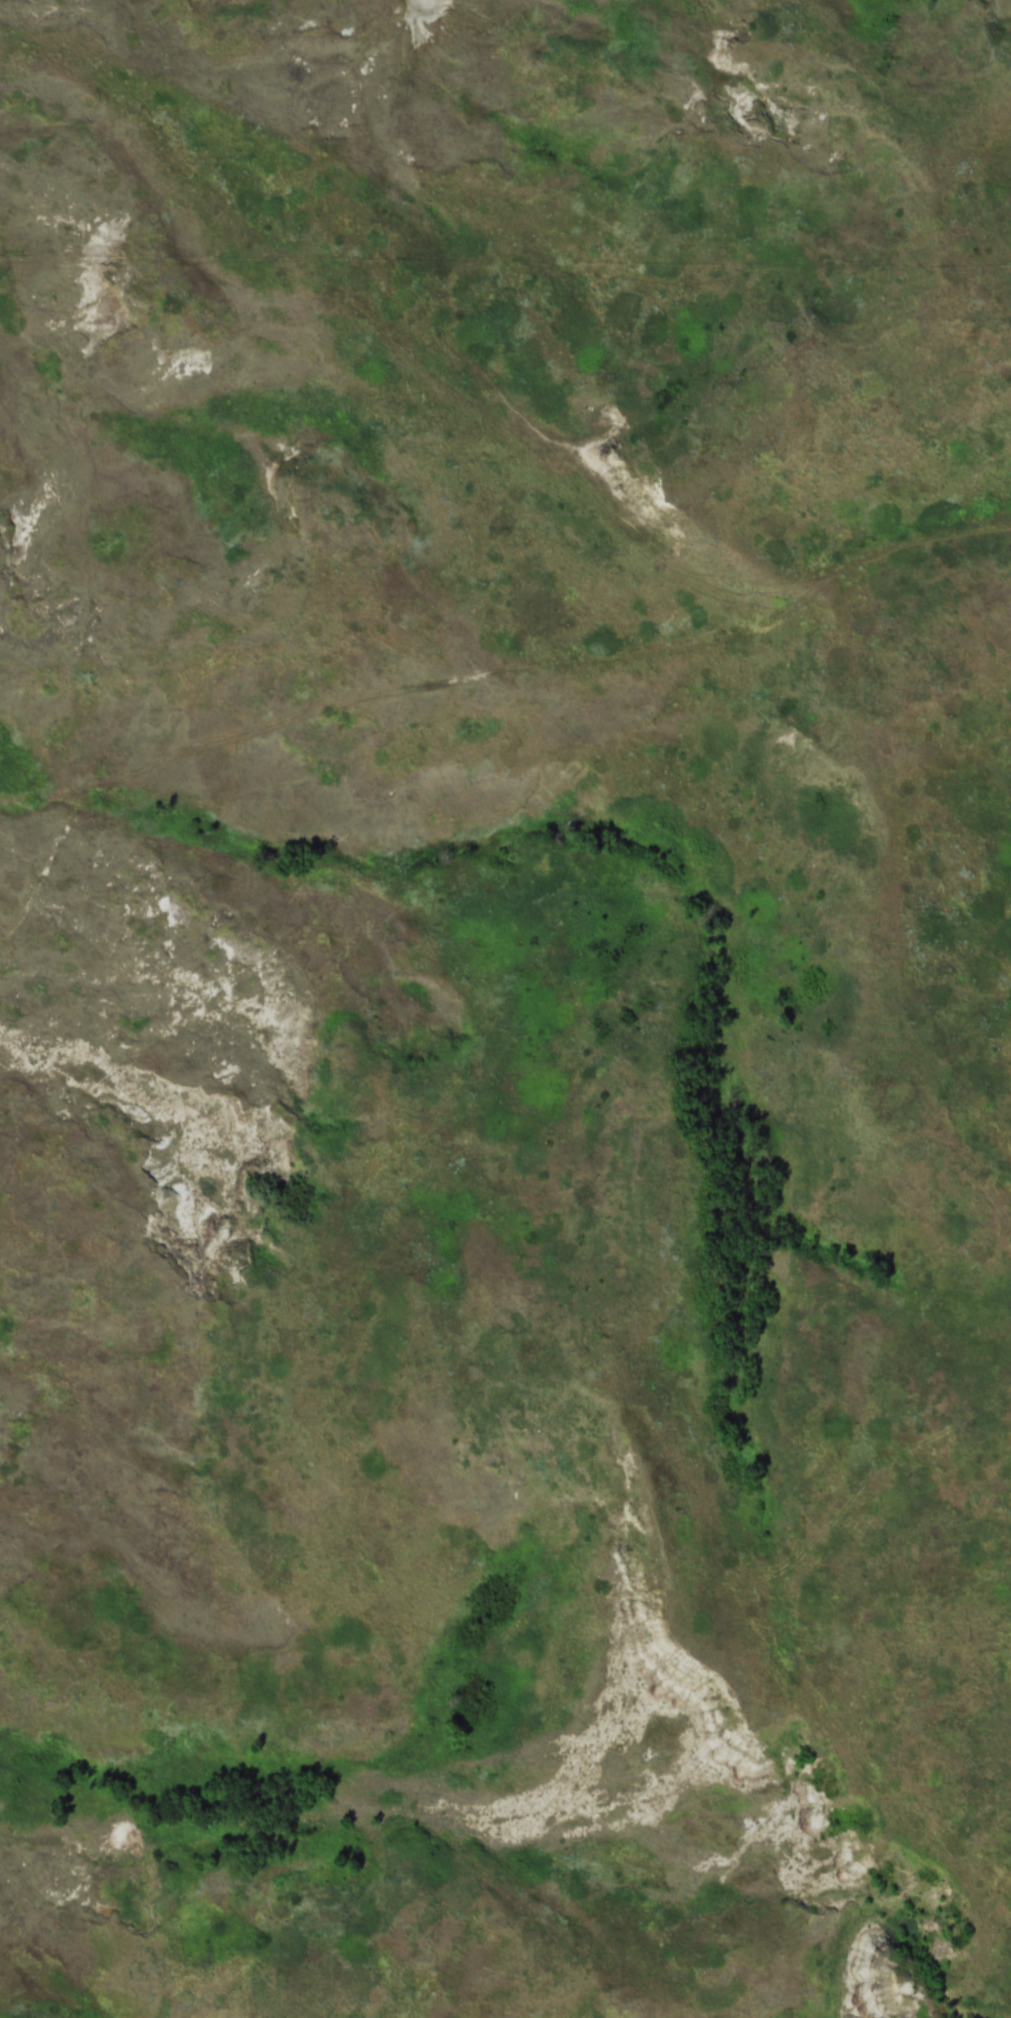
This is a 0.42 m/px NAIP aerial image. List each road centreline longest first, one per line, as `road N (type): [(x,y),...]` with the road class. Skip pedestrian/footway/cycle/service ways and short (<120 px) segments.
road 1 (track): [(1010,527),(958,530),(873,552),(770,622),(665,649),(378,698),(137,773),(68,828),(40,894),(0,940)]

